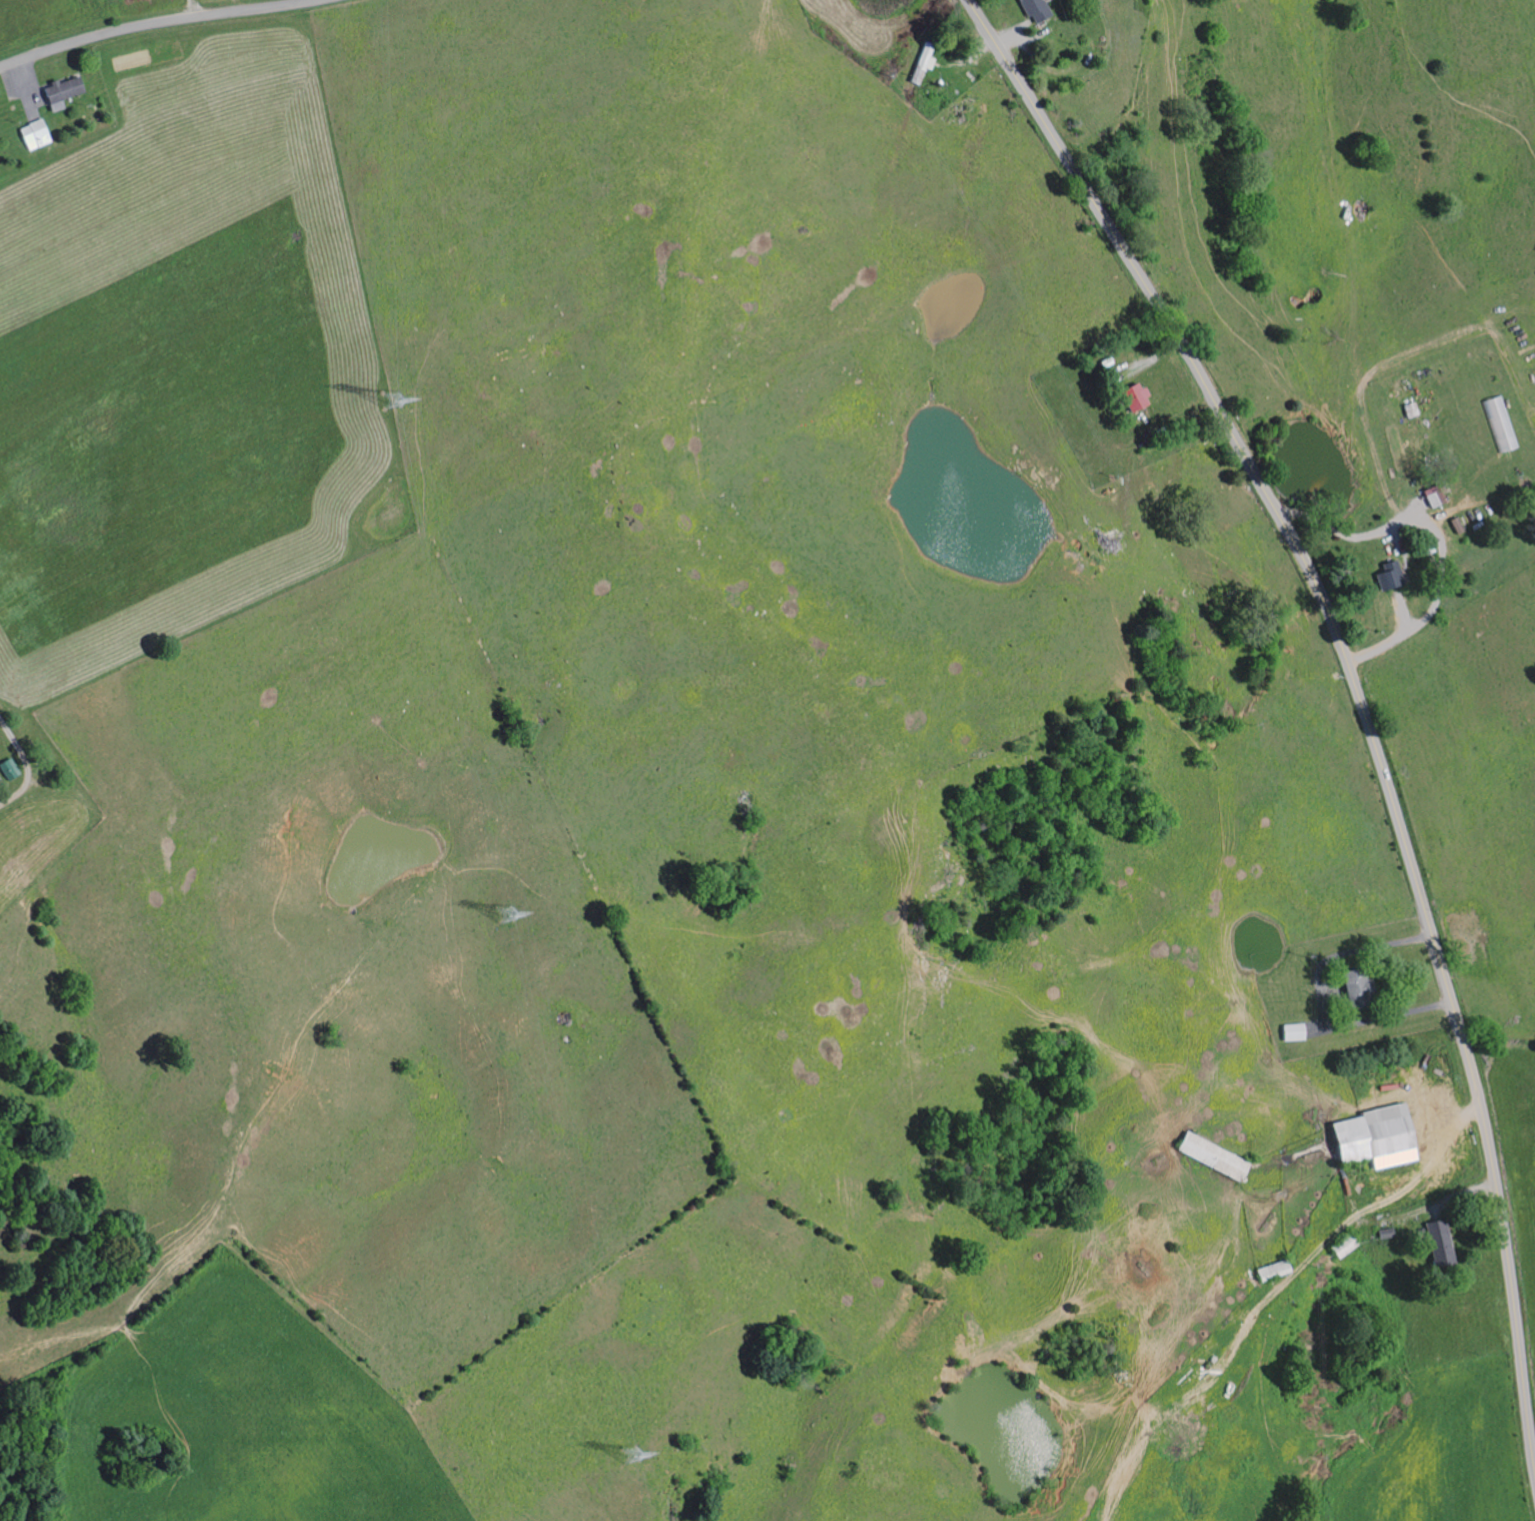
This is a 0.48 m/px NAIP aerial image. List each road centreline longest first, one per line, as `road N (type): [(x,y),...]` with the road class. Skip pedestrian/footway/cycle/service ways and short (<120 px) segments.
road 1 (secondary): [(1534,1472),(1485,1124),(1342,645),(1312,573),(1186,349),(969,0)]
road 2 (residential): [(0,65),(154,23),(304,0)]

